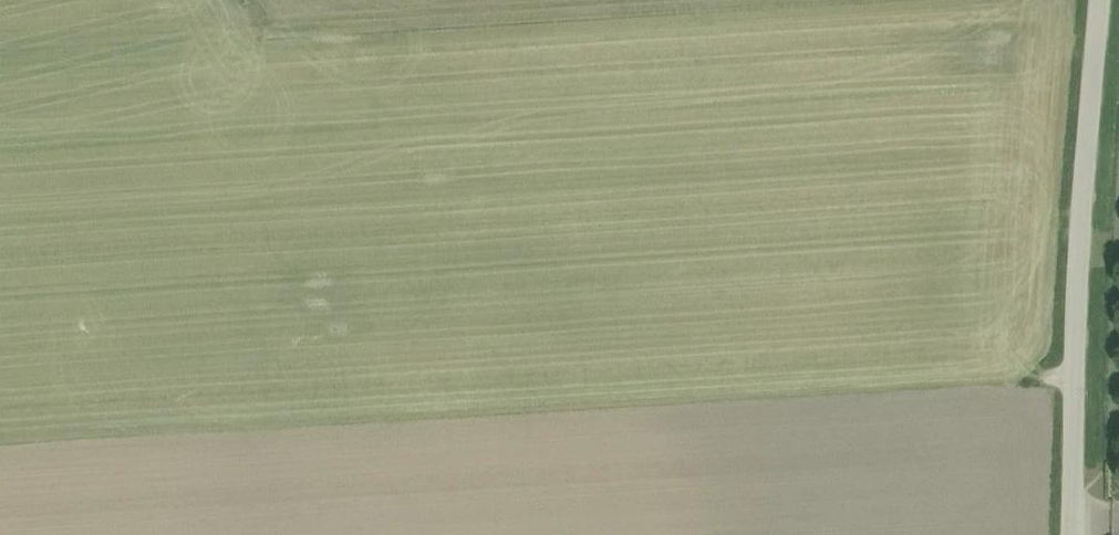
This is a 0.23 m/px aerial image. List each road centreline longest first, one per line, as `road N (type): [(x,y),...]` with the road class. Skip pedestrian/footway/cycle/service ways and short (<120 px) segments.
road 1 (unclassified): [(1071,534),(1072,375),(1098,0)]

